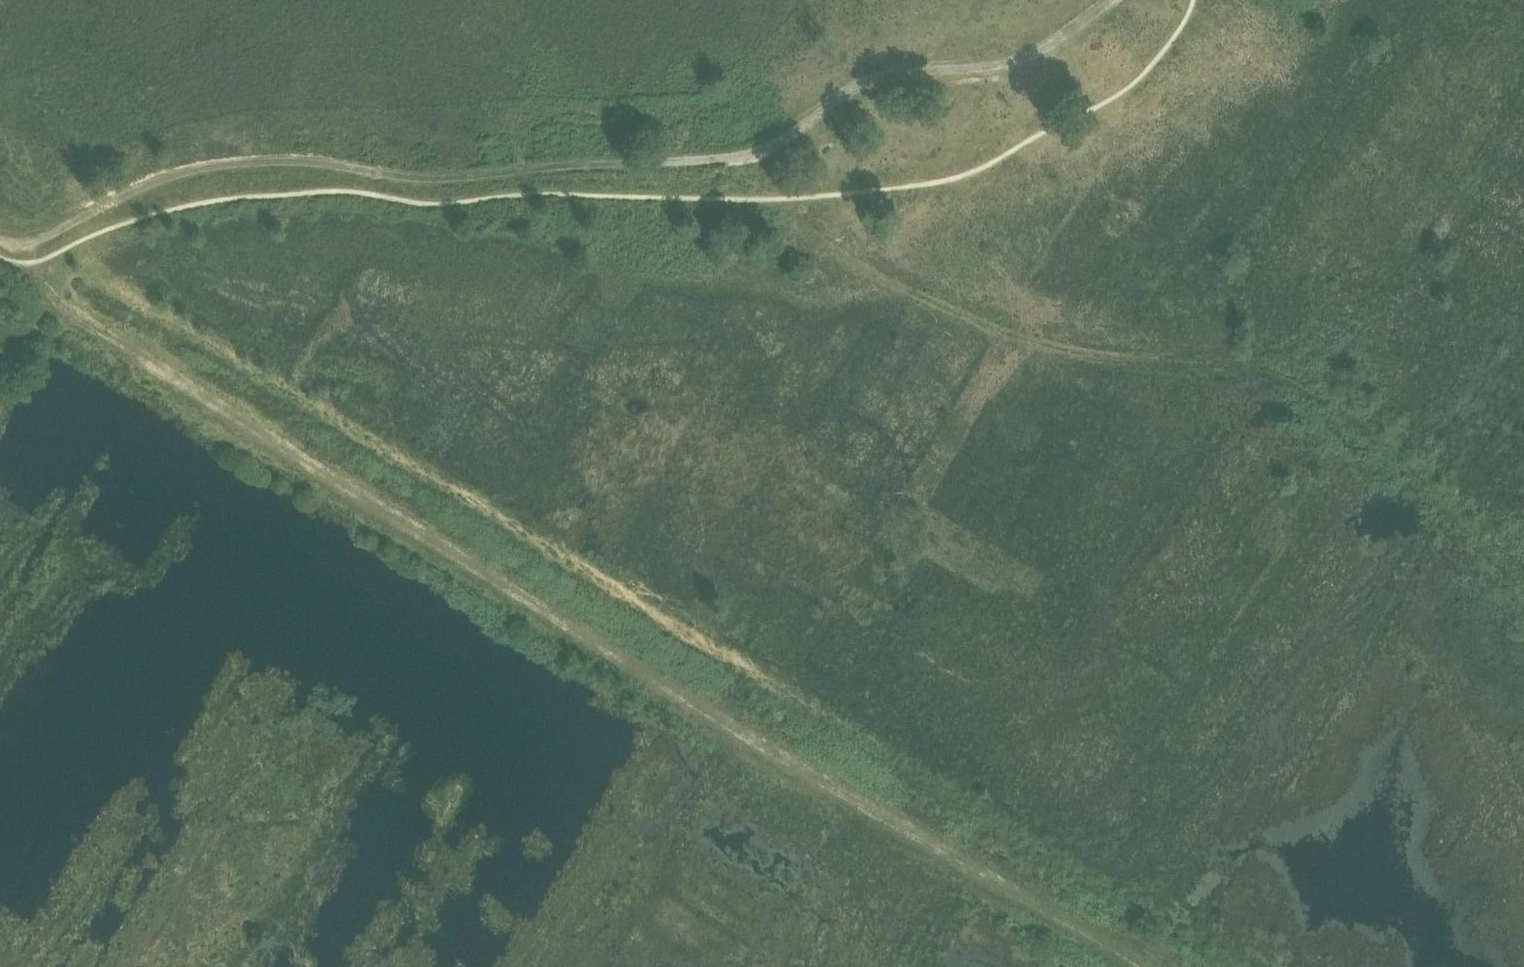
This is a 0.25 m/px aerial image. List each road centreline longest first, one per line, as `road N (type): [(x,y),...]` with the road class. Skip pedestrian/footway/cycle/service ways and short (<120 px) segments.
road 1 (track): [(1112,0),(1027,56),(965,70),(894,73),(776,135),(714,157),(520,164),(438,179),(309,160),(237,162),(165,176),(21,246),(0,240)]

